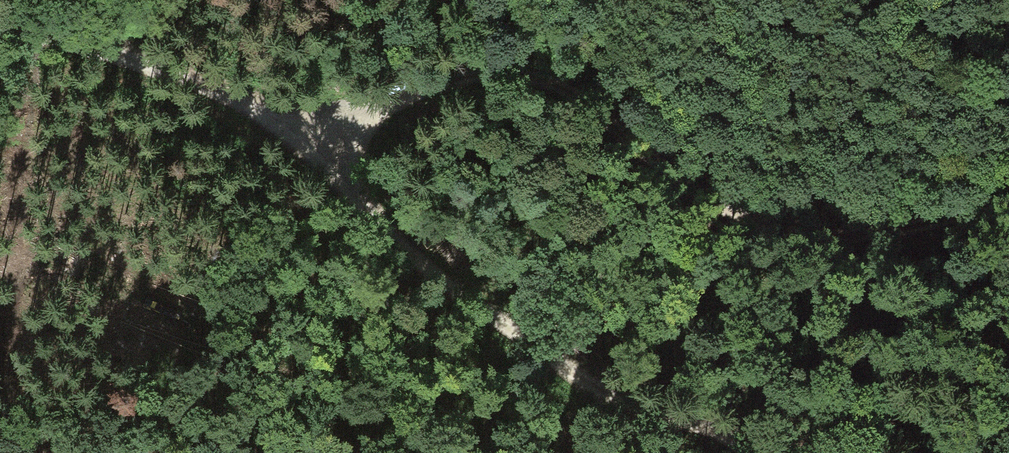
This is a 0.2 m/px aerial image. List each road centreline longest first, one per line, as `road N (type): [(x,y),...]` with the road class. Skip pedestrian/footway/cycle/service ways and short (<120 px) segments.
road 1 (track): [(1008,209),(842,237),(786,232),(736,216),(538,76),(452,80),(365,126),(284,136)]
road 2 (track): [(284,136),(360,199),(400,253),(597,395),(748,443),(756,452)]
road 3 (track): [(284,136),(180,87),(0,36)]

